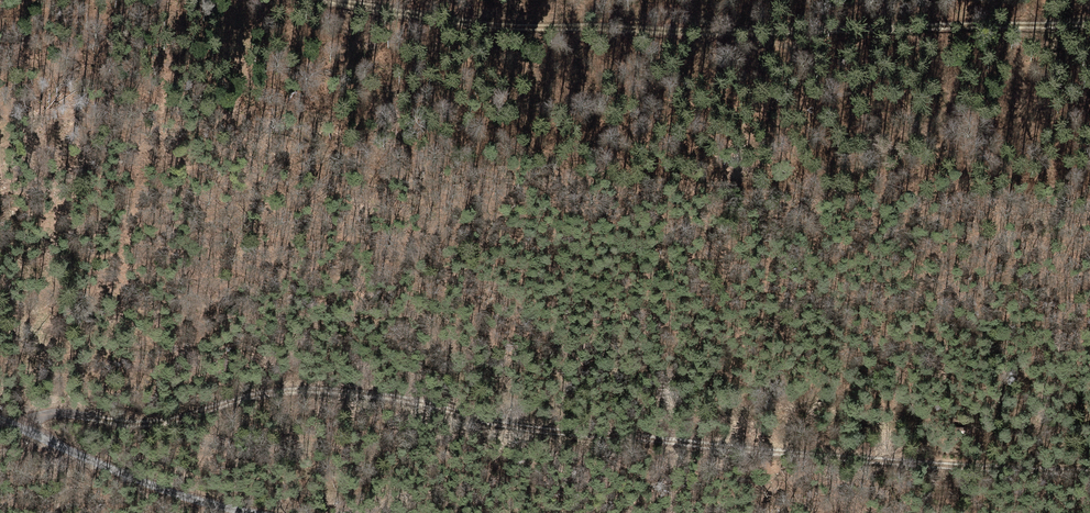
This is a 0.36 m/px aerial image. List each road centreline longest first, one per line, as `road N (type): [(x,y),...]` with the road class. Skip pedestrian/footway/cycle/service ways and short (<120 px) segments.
road 1 (track): [(1089,471),(745,451),(510,425),(396,395),(294,385),(157,429),(47,415),(16,429)]
road 2 (track): [(332,0),(708,31),(1089,9)]
road 3 (unclassified): [(0,420),(195,503),(251,512)]

